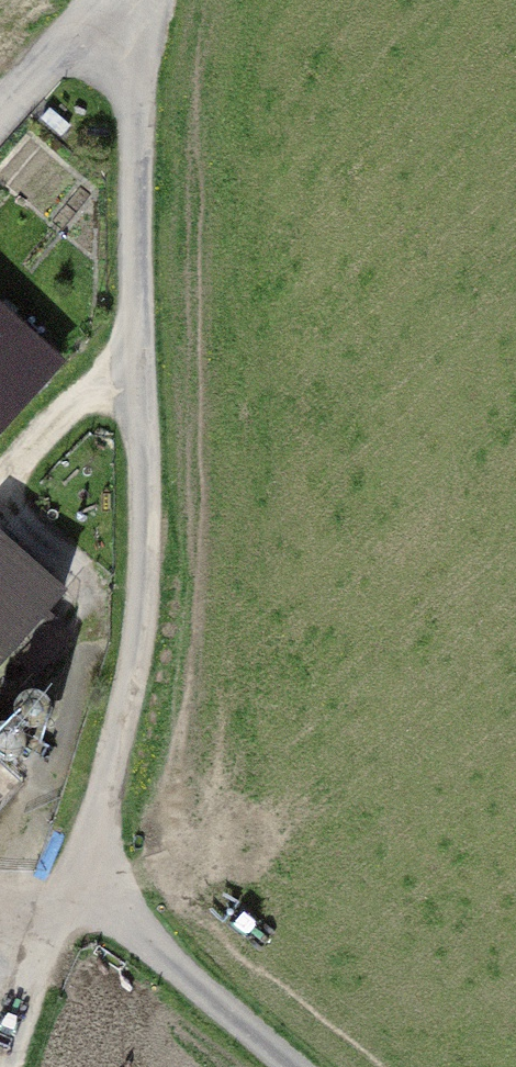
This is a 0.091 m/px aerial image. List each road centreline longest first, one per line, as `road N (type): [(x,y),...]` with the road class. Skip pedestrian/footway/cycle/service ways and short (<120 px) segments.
road 1 (track): [(130,0),(139,588),(94,867)]
road 2 (track): [(94,867),(136,926),(292,1066)]
road 3 (track): [(6,1066),(62,905),(94,867)]
road 4 (unclassified): [(99,0),(0,111)]

